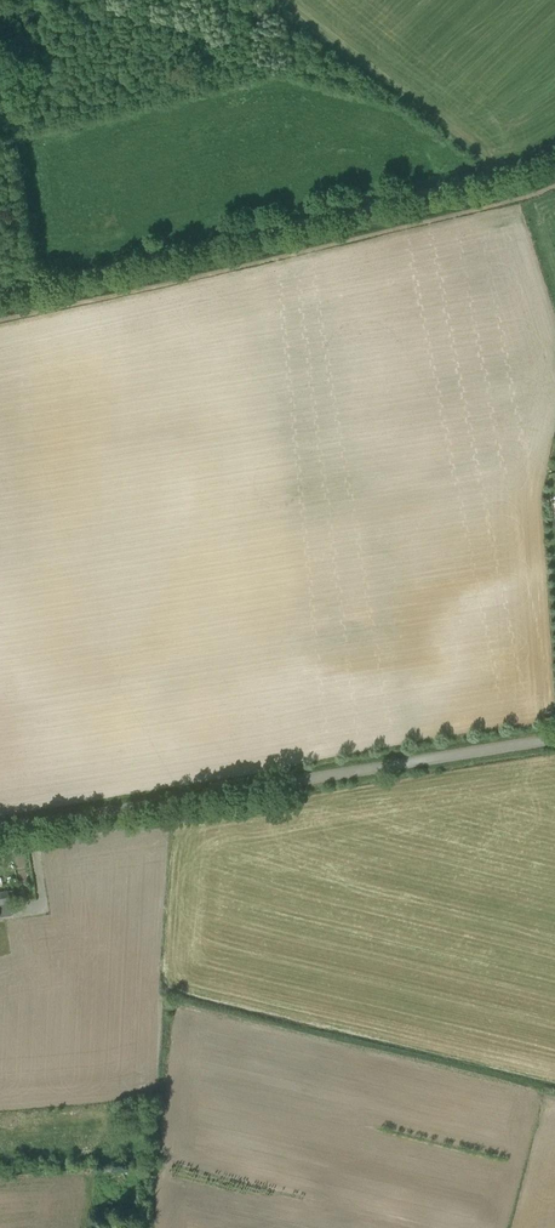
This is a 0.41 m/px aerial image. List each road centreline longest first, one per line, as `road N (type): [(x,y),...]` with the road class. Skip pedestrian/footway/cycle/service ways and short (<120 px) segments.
road 1 (unclassified): [(0,287),(288,229),(554,156)]
road 2 (unclassified): [(0,830),(554,738)]

